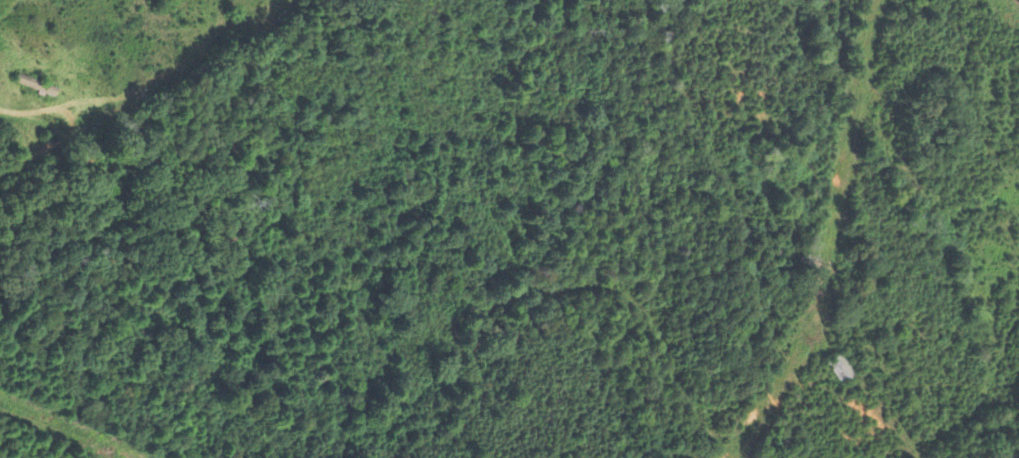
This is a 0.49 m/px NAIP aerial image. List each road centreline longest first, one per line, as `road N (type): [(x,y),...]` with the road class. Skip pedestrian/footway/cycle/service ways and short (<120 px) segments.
road 1 (residential): [(0,404),(125,280),(225,0)]

